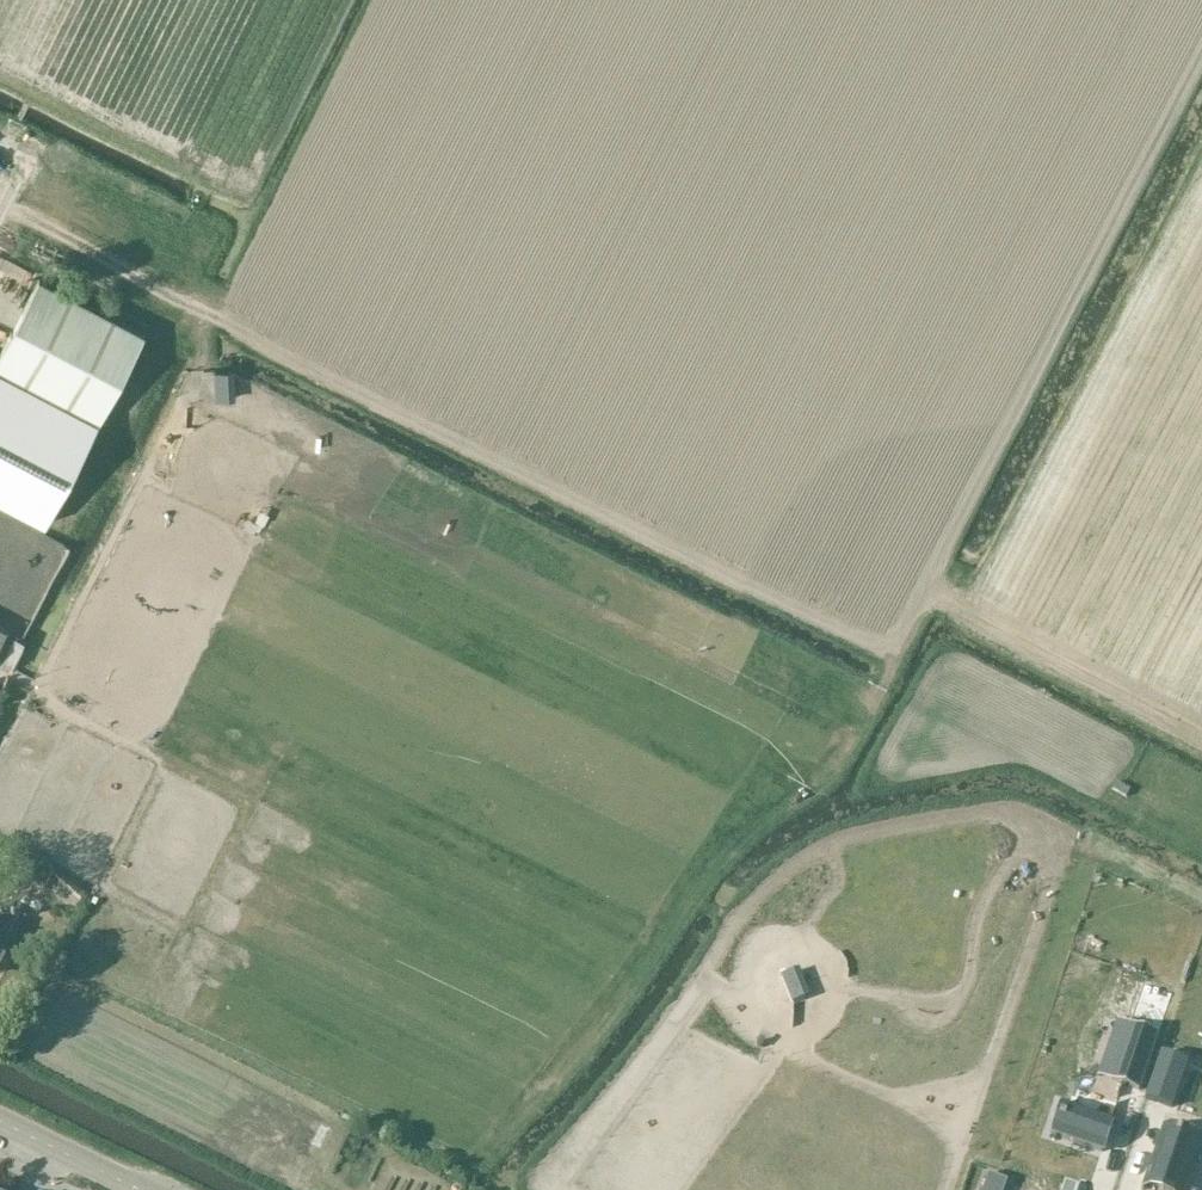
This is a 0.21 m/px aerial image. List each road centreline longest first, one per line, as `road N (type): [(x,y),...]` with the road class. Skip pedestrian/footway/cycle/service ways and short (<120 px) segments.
road 1 (track): [(0,148),(49,170),(68,214),(221,323),(852,643),(887,649),(928,608),(954,612),(1201,745)]
road 2 (tertiary): [(139,1189),(0,1122)]

